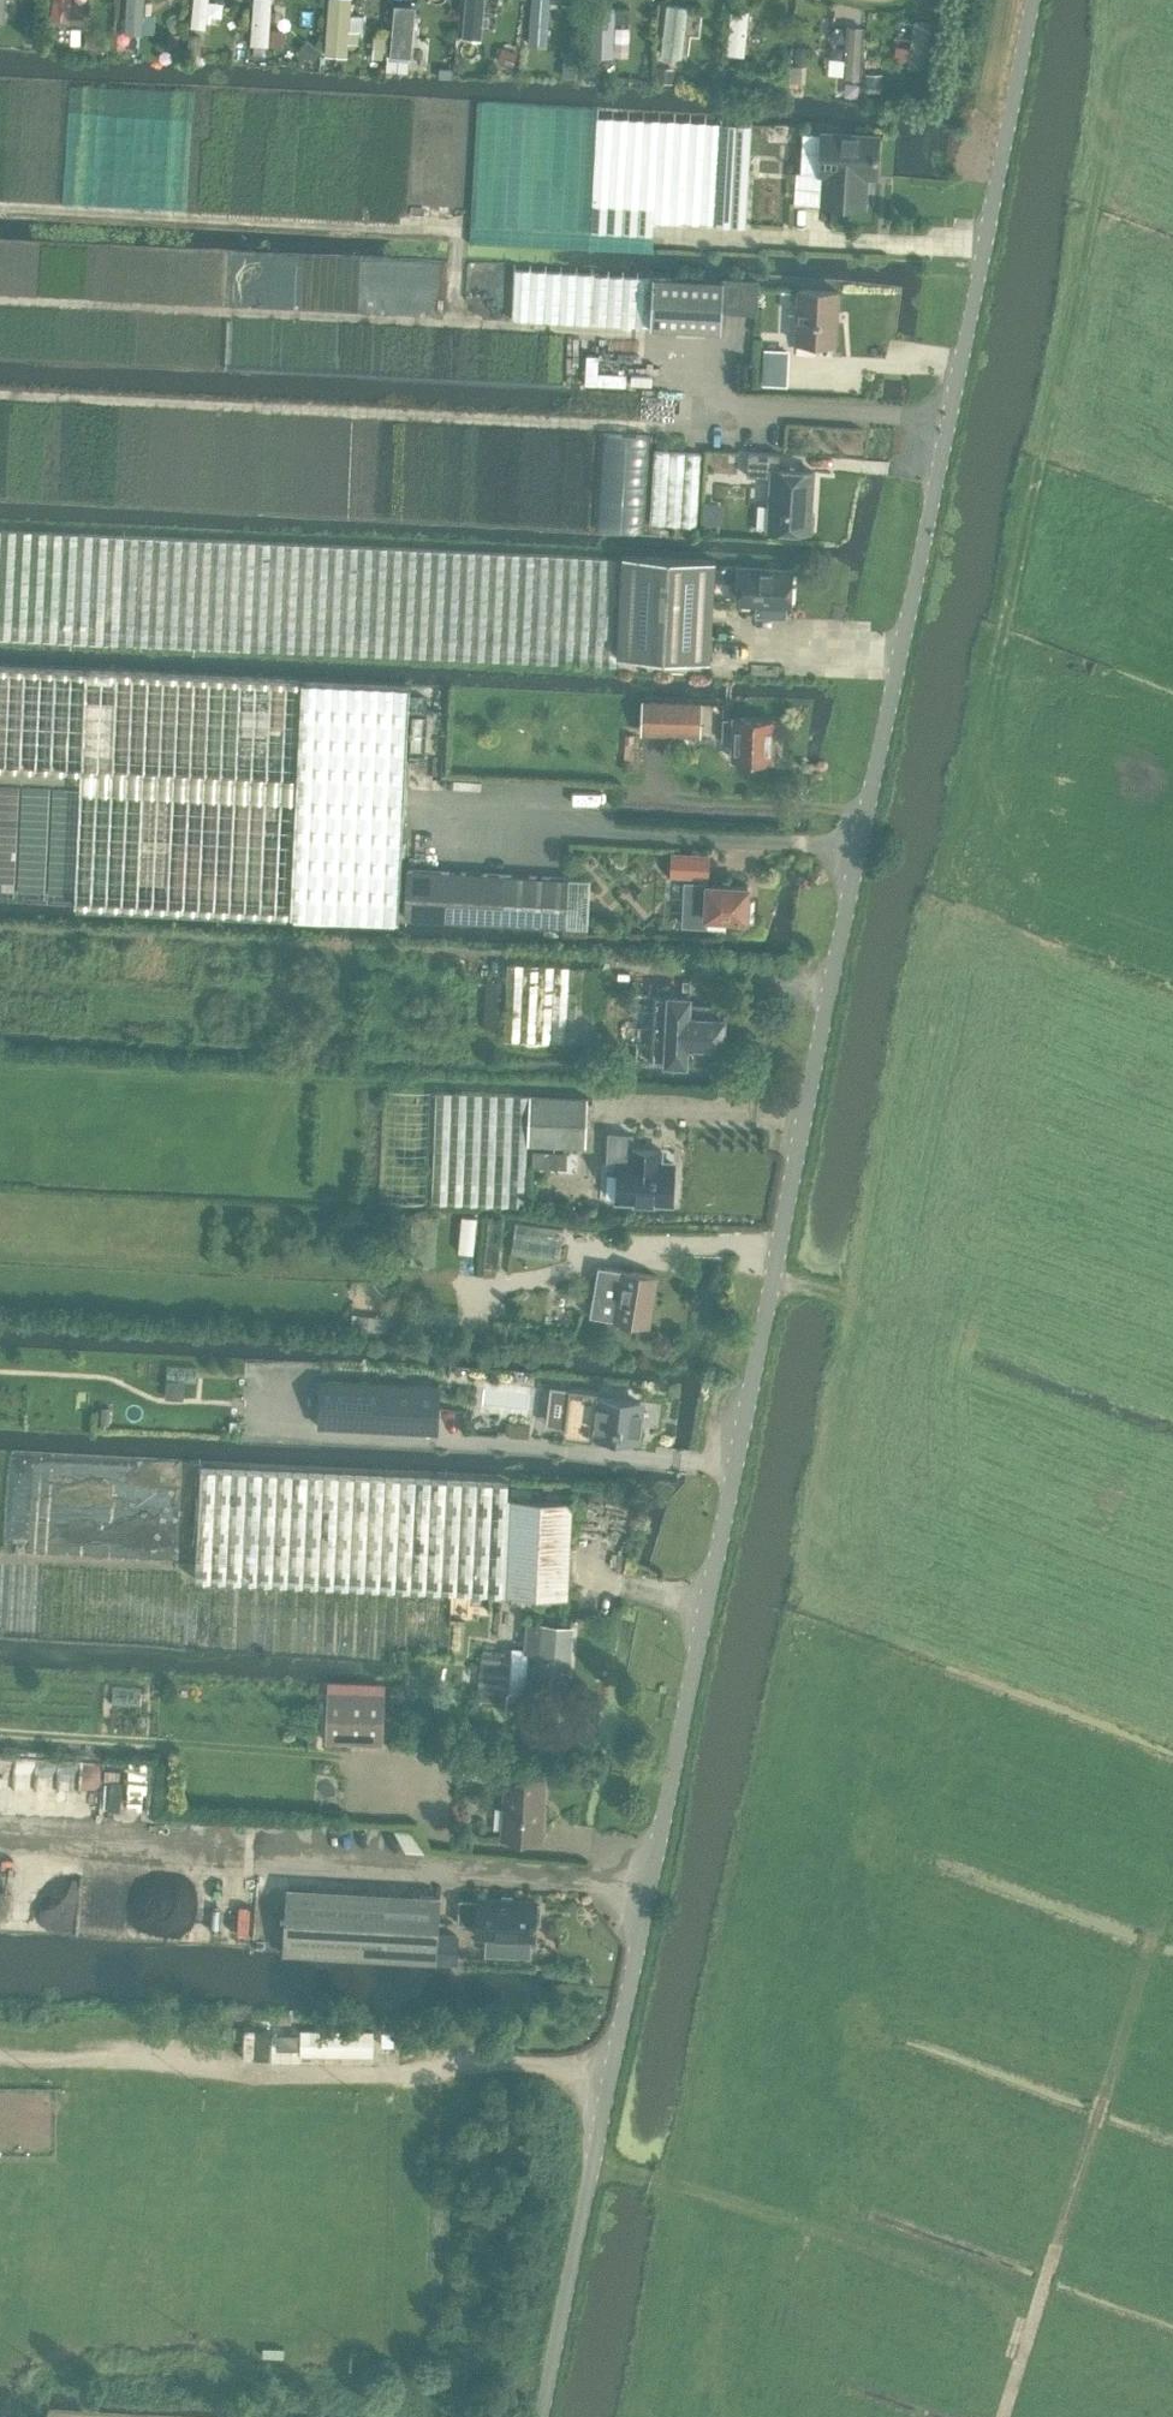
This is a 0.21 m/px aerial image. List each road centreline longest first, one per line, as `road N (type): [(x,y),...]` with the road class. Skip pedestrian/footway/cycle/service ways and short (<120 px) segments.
road 1 (unclassified): [(543,2416),(1034,0)]
road 2 (track): [(777,1250),(643,1243),(579,1252),(549,1273),(510,1283),(0,1261)]
road 3 (track): [(698,406),(666,427),(0,393)]
road 4 (track): [(0,300),(702,337)]
road 5 (track): [(1001,626),(1139,0)]
road 6 (track): [(453,324),(459,230),(0,204)]
road 7 (track): [(272,1403),(163,1405),(105,1375),(0,1370)]
road 8 (track): [(256,1855),(0,1837)]
road 9 (track): [(209,2068),(0,2059)]

